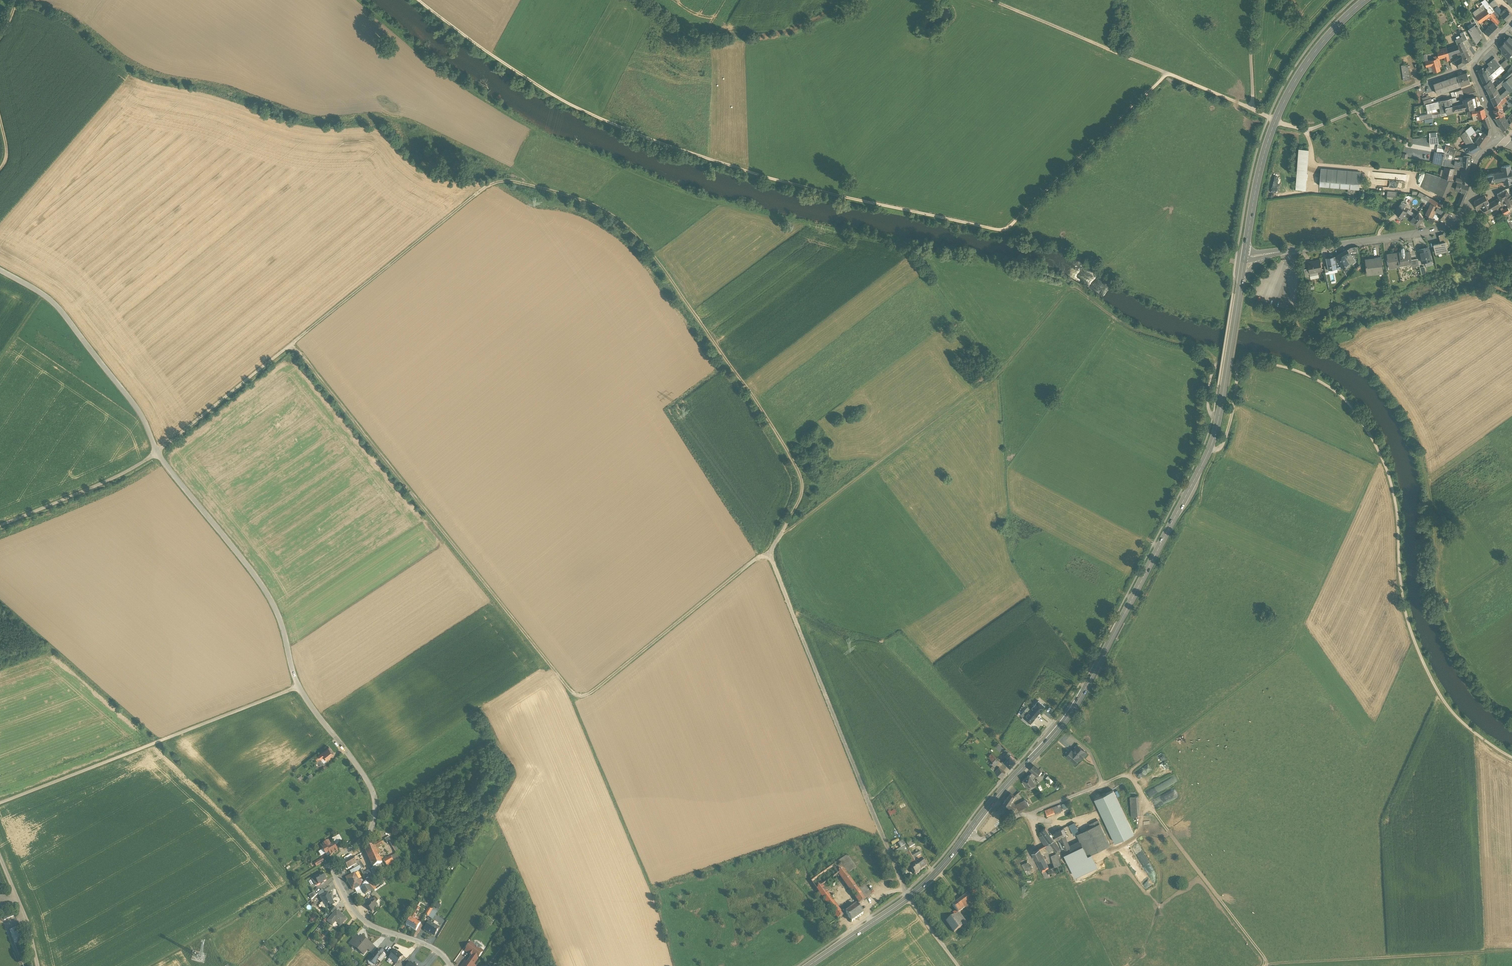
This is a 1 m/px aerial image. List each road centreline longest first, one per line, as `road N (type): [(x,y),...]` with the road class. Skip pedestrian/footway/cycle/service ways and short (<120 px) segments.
road 1 (track): [(157,453),(492,186),(537,187),(621,222),(665,270),(801,476),(801,500),(769,553),(906,891),(958,965)]
road 2 (unclassified): [(0,271),(58,307),(269,595),(299,688),(374,794),(371,830),(333,865),(351,905),(368,923),(433,948),(451,965)]
road 3 (primary): [(809,965),(935,874),(1079,700),(1210,448),(1239,293)]
road 4 (track): [(1071,289),(1042,276),(734,212),(668,189),(537,134),(431,65),(356,0)]
road 5 (track): [(769,553),(580,698),(291,346)]
road 6 (track): [(418,0),(565,104),(611,125),(789,183),(1005,229)]
road 7 (track): [(1216,363),(1276,365),(1311,377),(1367,426),(1398,501),(1413,635),(1460,719),(1511,758)]
road 8 (track): [(781,535),(997,378),(1071,289),(1124,327),(1216,363)]
road 9 (track): [(1129,776),(1293,649),(1383,456)]
road 10 (track): [(0,805),(299,688)]
road 11 (residential): [(1499,144),(1477,159),(1472,194),(1443,229),(1287,250)]
road 12 (track): [(1264,965),(1511,951)]
road 13 (track): [(1037,616),(1010,558),(997,378)]
road 14 (track): [(1005,229),(1167,73)]
road 15 (track): [(1265,965),(1145,799)]
road 16 (track): [(156,744),(291,885)]
road 17 (track): [(1167,73),(988,0)]
road 18 (track): [(149,965),(291,885)]
road 19 (primary): [(1276,119),(1316,50),(1364,0)]
road 20 (primary): [(1276,119),(1245,251)]
road 21 (residential): [(1510,27),(1474,67),(1499,144)]

